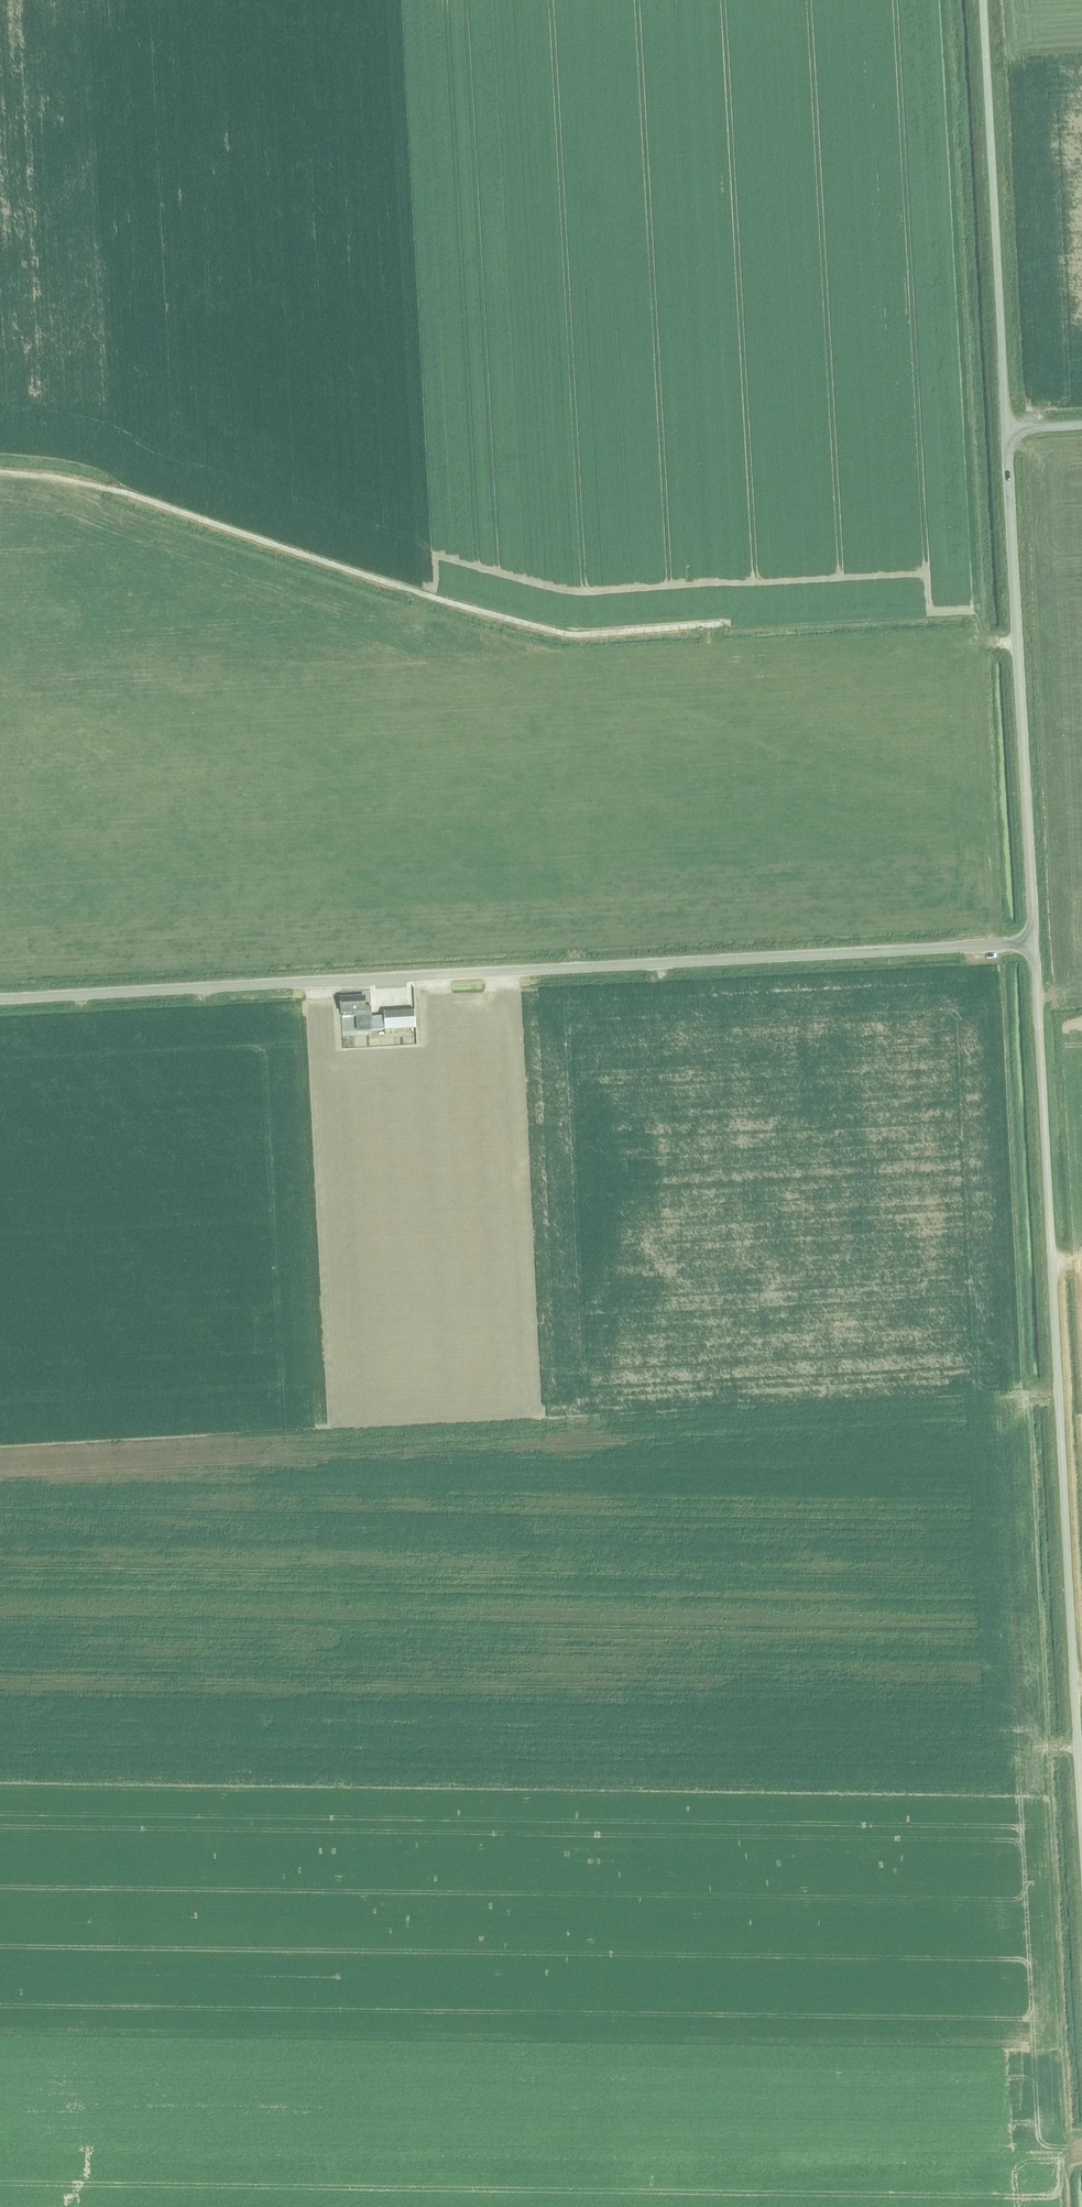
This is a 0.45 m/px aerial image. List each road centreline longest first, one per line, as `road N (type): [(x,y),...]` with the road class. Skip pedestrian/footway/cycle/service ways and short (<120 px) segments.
road 1 (unclassified): [(0,1000),(1035,943)]
road 2 (unclassified): [(1081,1763),(1035,943)]
road 3 (unclassified): [(1035,943),(1009,429)]
road 4 (unclassified): [(1009,429),(984,0)]

